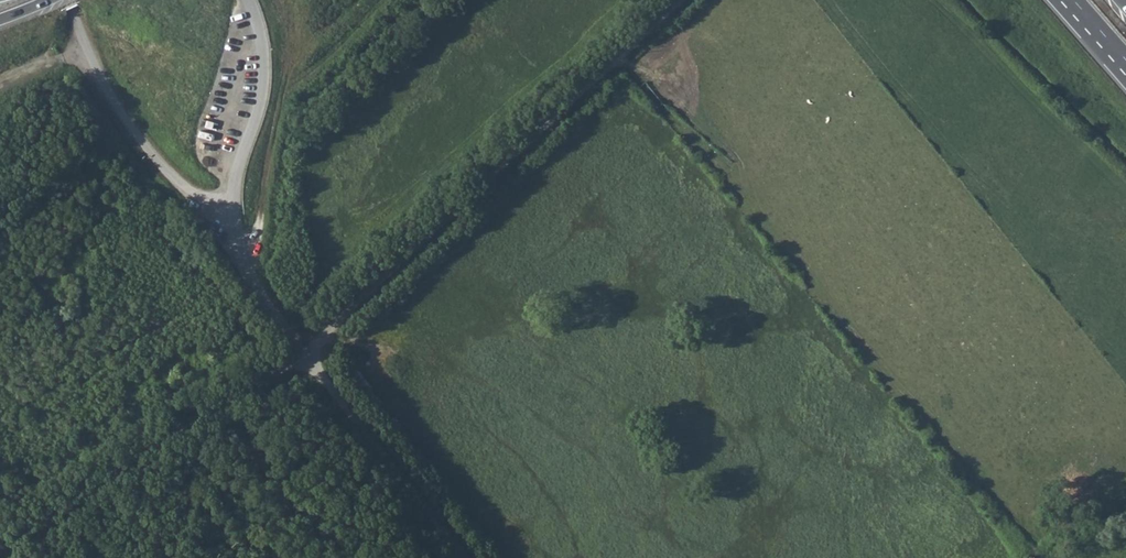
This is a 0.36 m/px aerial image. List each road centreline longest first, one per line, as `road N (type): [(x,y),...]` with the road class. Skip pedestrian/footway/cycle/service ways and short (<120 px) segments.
road 1 (unclassified): [(247,0),(262,80),(234,205)]
road 2 (unclassified): [(330,386),(247,272),(234,205)]

